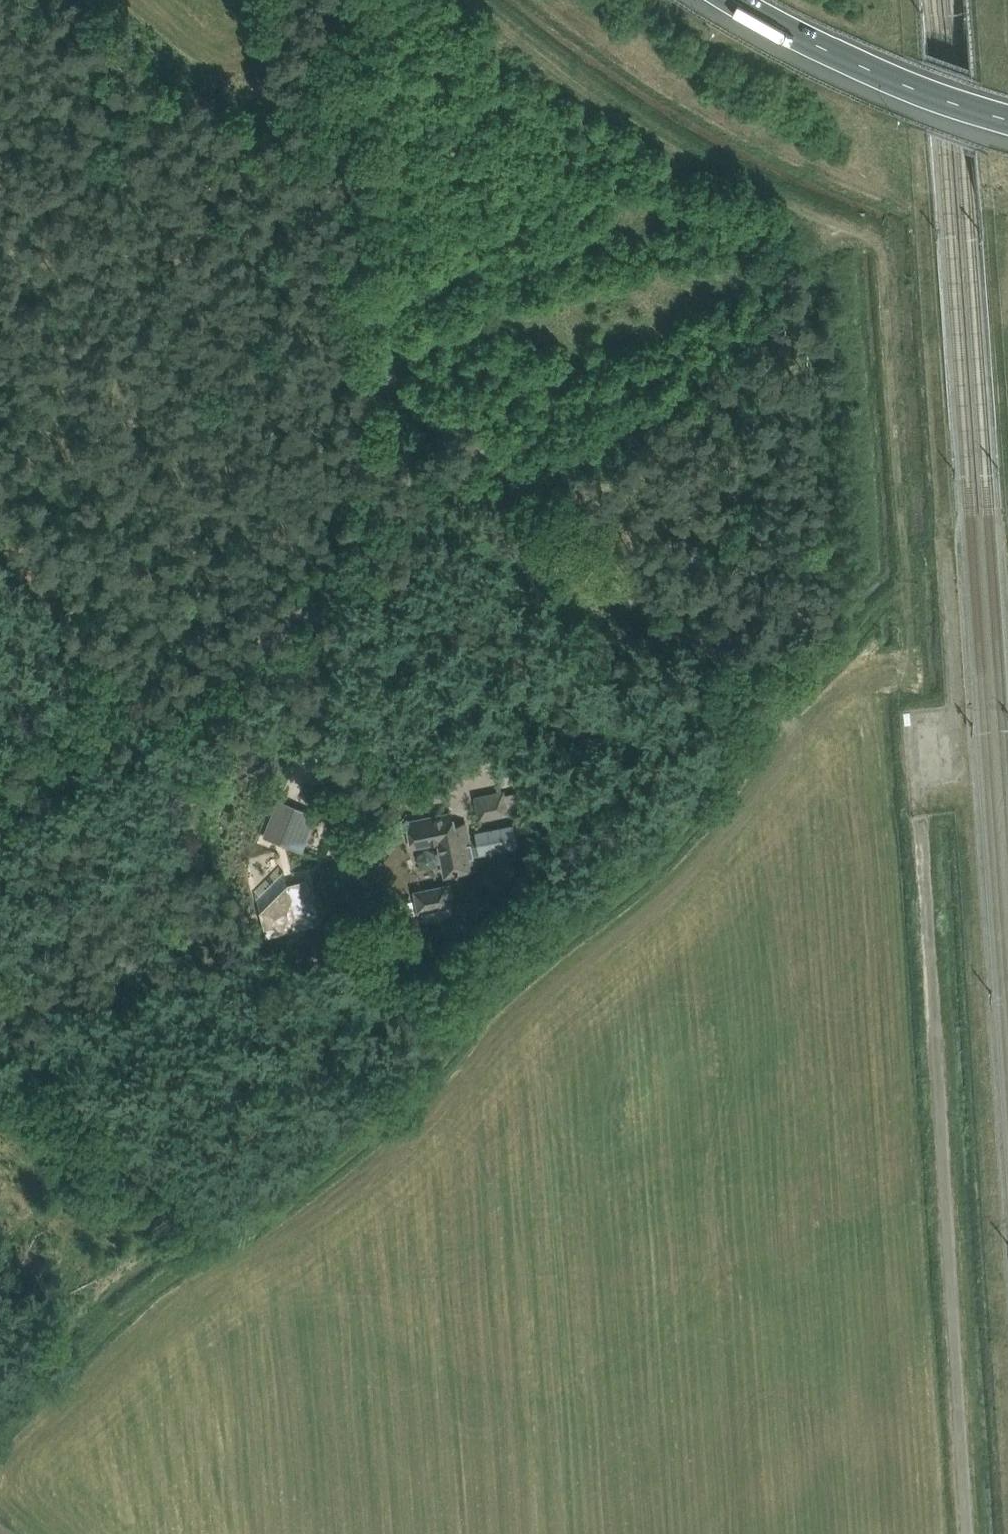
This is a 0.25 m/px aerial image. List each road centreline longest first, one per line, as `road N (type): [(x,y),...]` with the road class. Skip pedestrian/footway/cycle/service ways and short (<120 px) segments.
road 1 (track): [(0,819),(360,578),(351,0)]
road 2 (track): [(964,1533),(921,832)]
road 3 (motorway): [(737,0),(922,93),(1007,121)]
road 4 (track): [(154,716),(0,508)]

